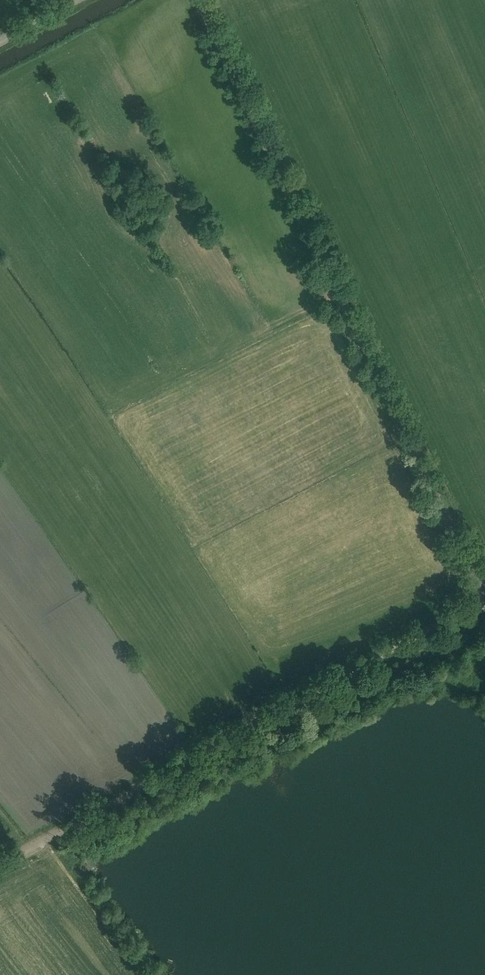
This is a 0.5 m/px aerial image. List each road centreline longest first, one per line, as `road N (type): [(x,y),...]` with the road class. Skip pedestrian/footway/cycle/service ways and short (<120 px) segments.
road 1 (unclassified): [(484,596),(199,0)]
road 2 (track): [(0,863),(484,599)]

